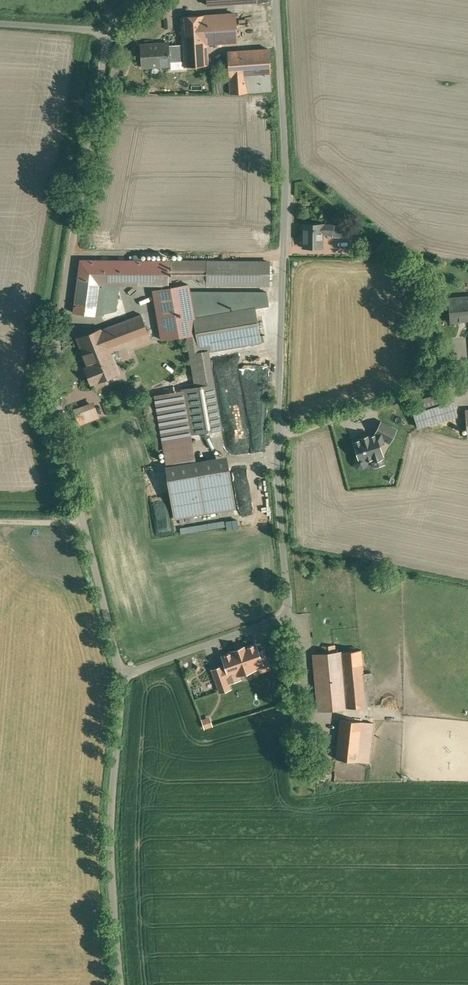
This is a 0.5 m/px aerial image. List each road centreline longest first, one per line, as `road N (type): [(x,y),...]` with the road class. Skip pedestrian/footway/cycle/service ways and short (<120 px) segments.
road 1 (unclassified): [(278,0),(284,212),(278,480),(290,617),(121,672)]
road 2 (unclassified): [(121,672),(52,373),(113,35)]
road 3 (unclassified): [(110,984),(121,672)]

